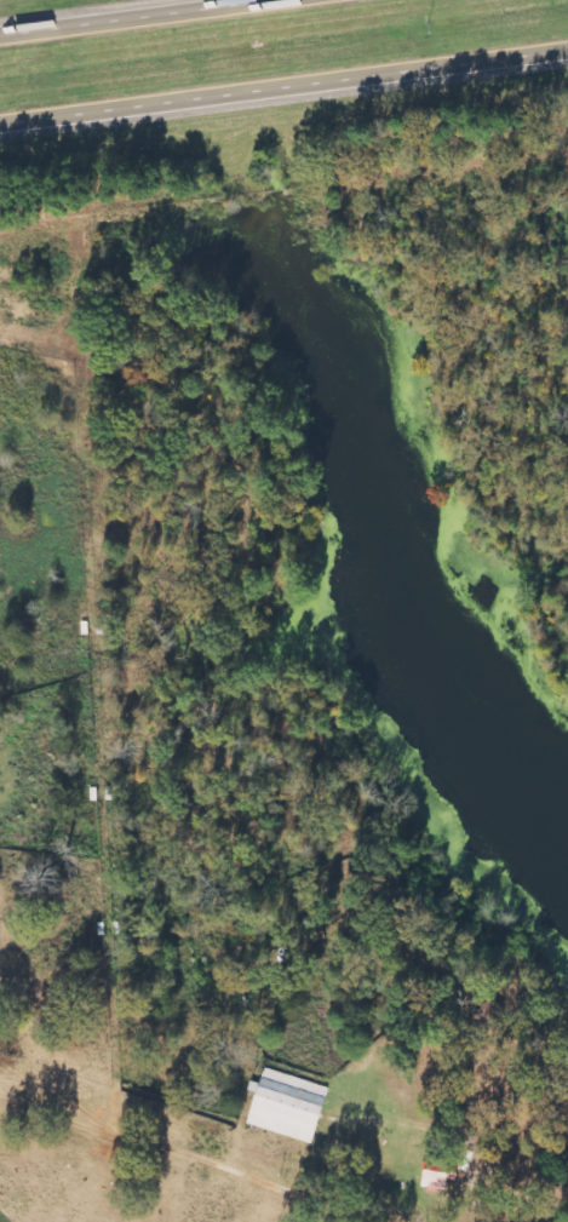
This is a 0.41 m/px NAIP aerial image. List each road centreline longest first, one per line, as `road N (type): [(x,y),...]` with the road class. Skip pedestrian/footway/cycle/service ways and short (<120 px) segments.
road 1 (motorway): [(0,124),(567,49)]
road 2 (motorway): [(254,0),(0,32)]

